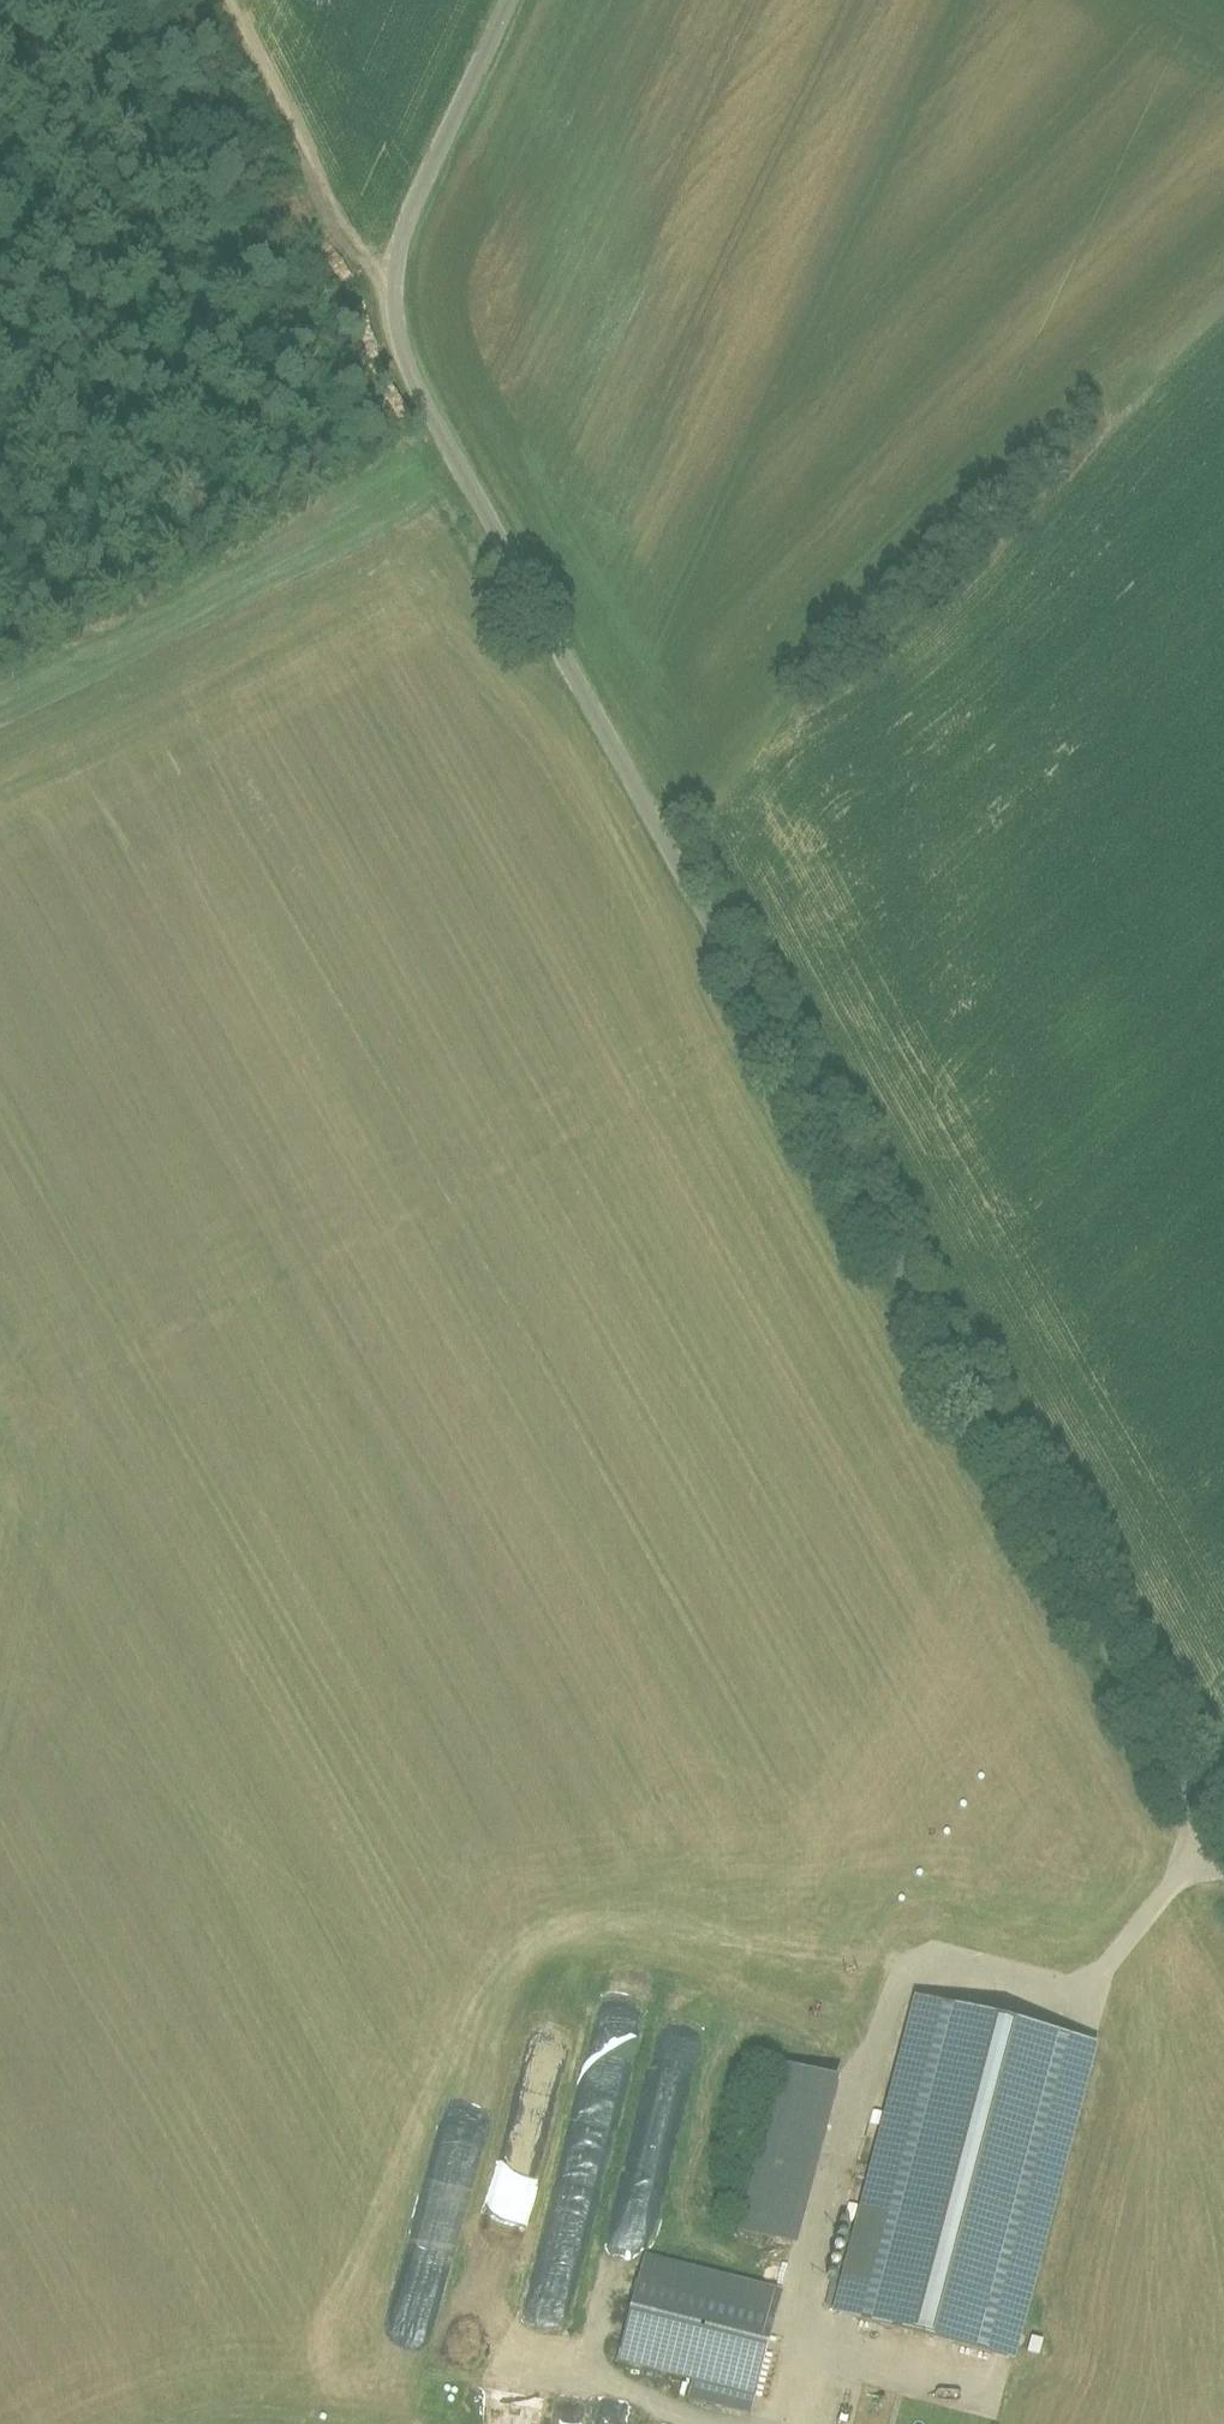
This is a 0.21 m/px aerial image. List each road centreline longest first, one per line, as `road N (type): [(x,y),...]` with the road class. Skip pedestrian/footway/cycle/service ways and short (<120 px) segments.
road 1 (residential): [(1223,1834),(608,745),(441,439),(402,352),(392,270),(403,231),(509,0)]
road 2 (track): [(224,0),(358,247),(392,270)]

